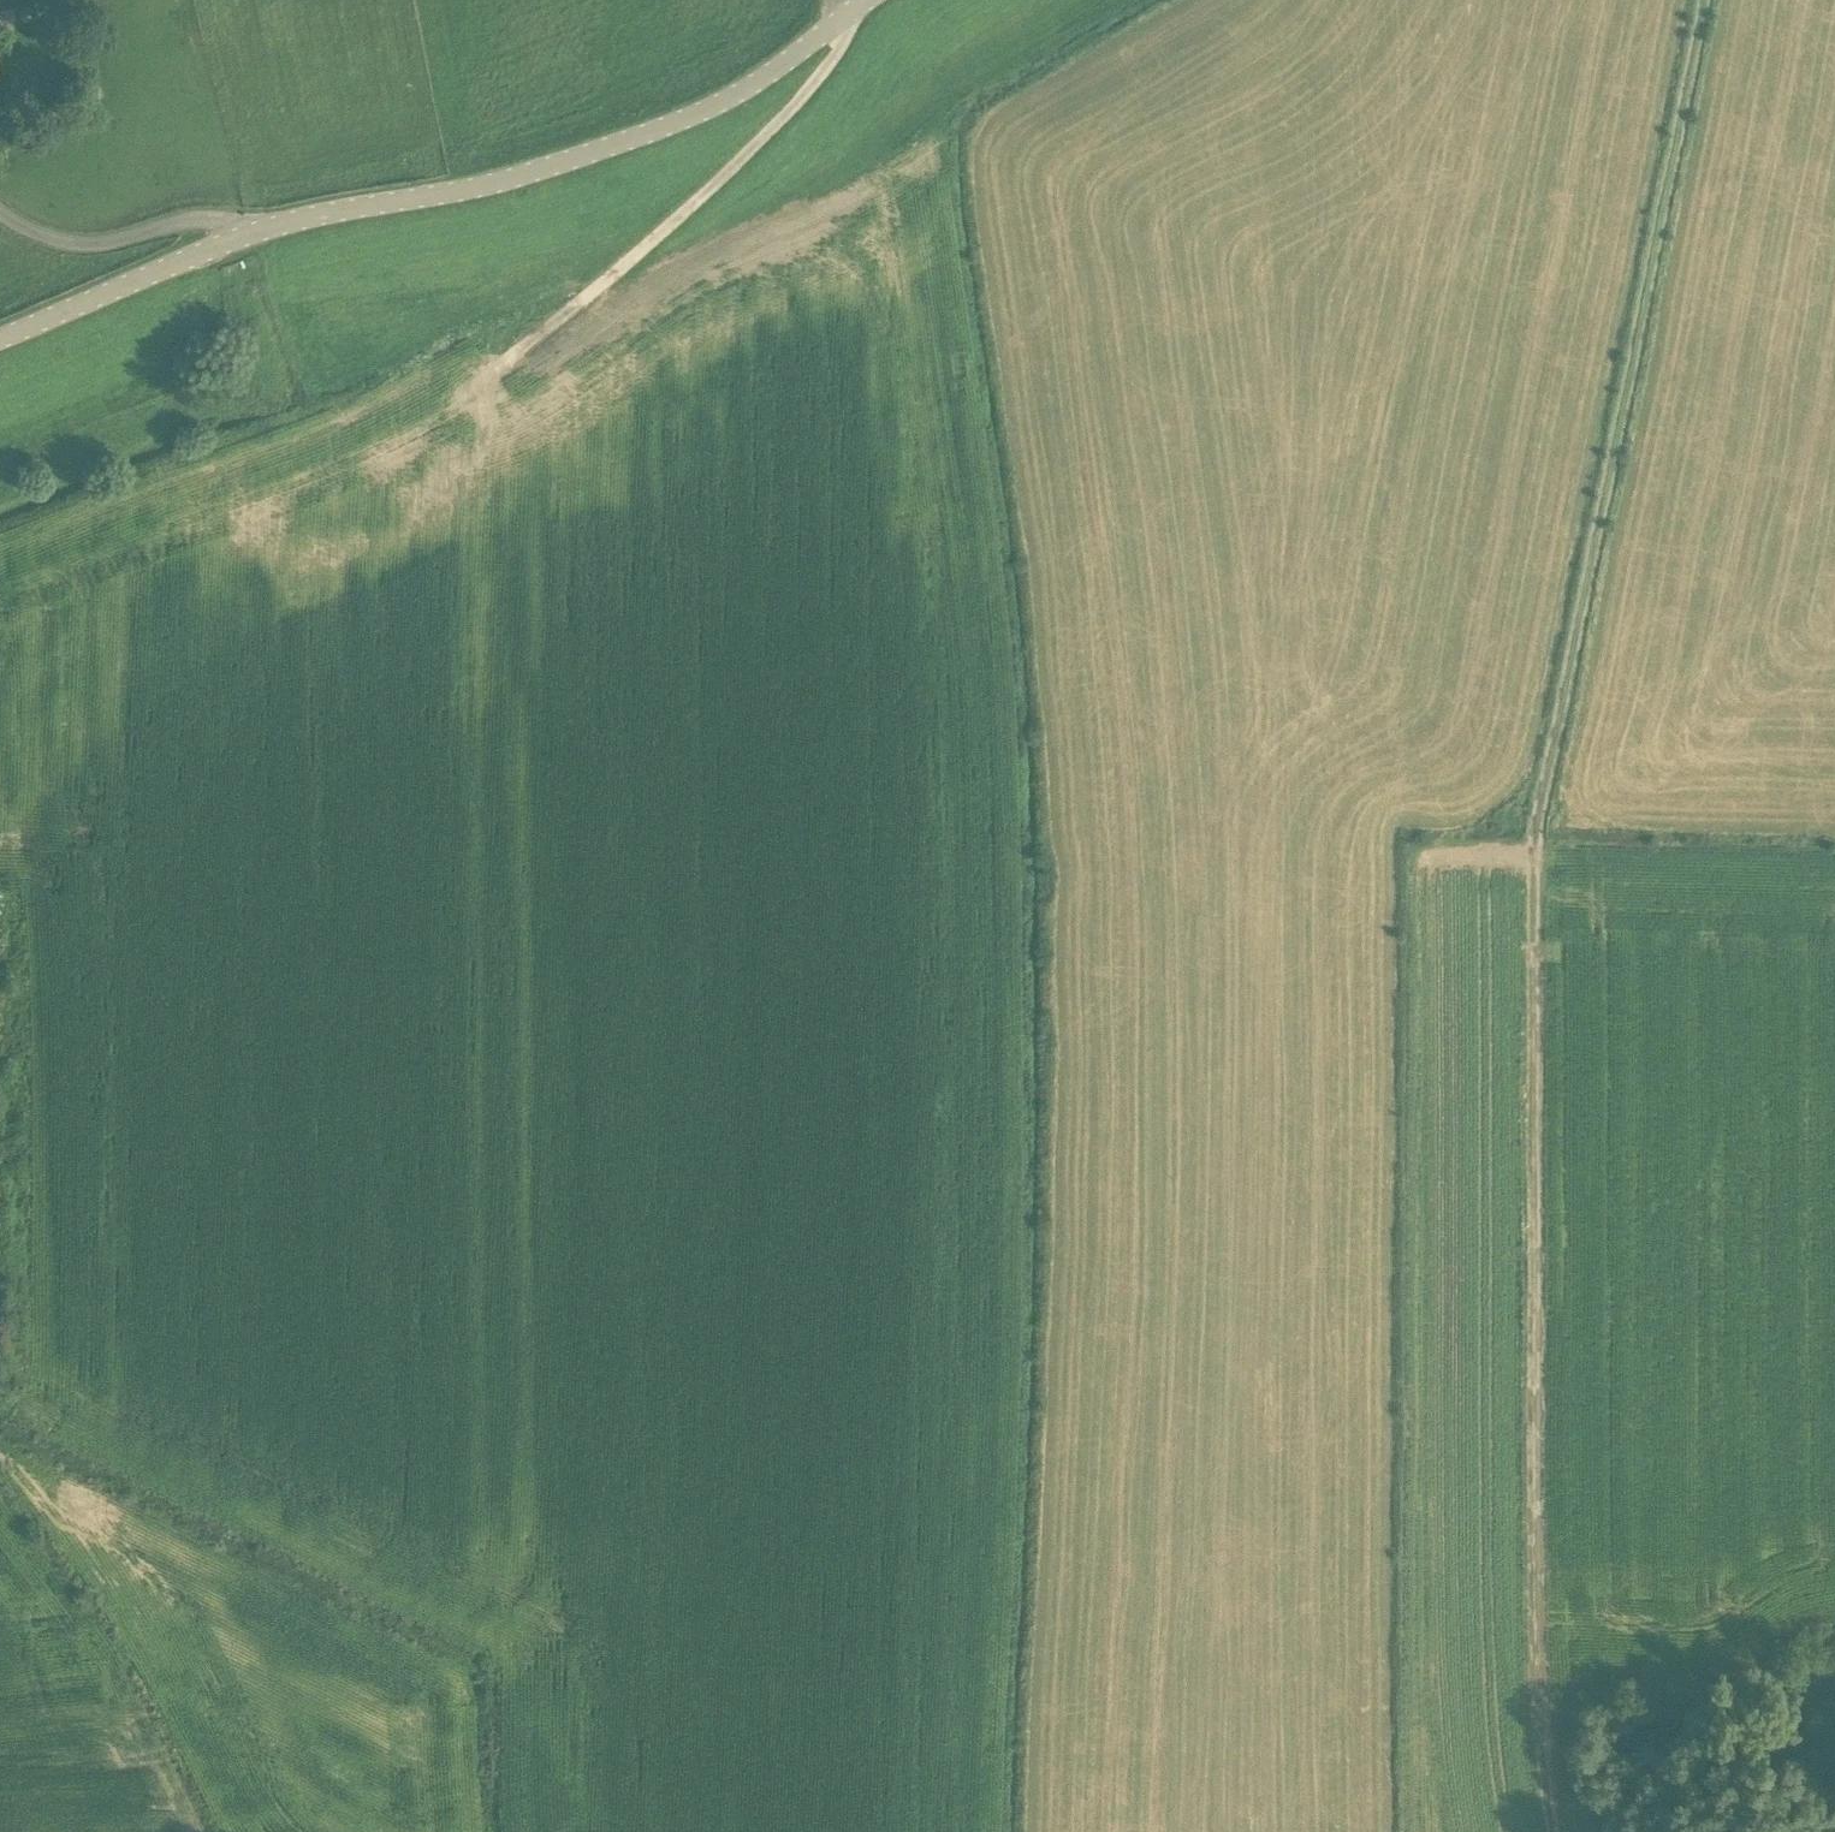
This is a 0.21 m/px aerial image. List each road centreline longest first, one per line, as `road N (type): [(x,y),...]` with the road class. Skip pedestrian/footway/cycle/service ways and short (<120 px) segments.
road 1 (track): [(1560,1831),(1552,1801),(1543,1563),(1537,849),(1707,0)]
road 2 (unclassified): [(0,336),(297,218),(554,164),(662,123),(744,86),(865,0)]
road 3 (track): [(844,17),(845,43),(824,79),(701,196),(484,380)]

